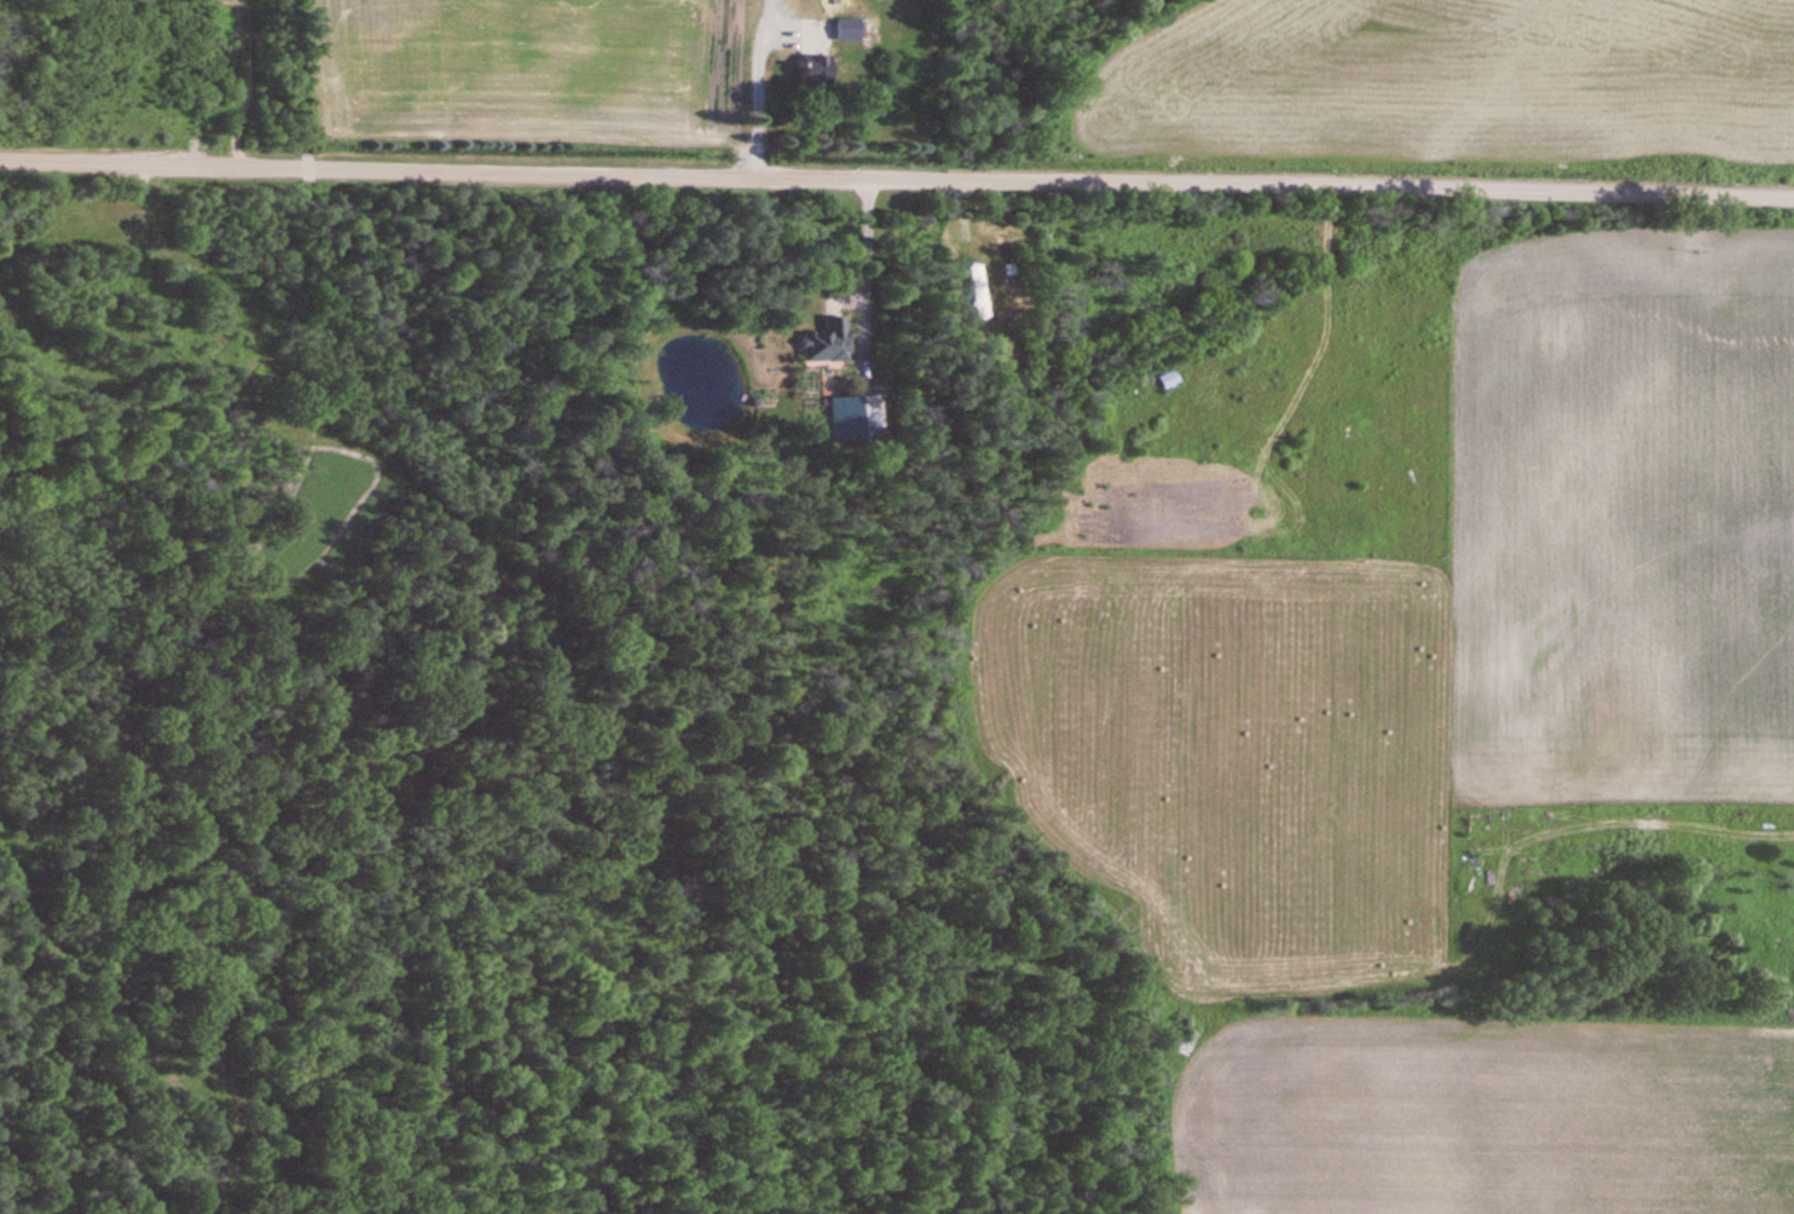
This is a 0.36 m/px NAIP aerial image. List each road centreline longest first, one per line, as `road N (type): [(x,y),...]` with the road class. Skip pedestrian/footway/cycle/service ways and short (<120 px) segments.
road 1 (residential): [(0,167),(1793,202)]

